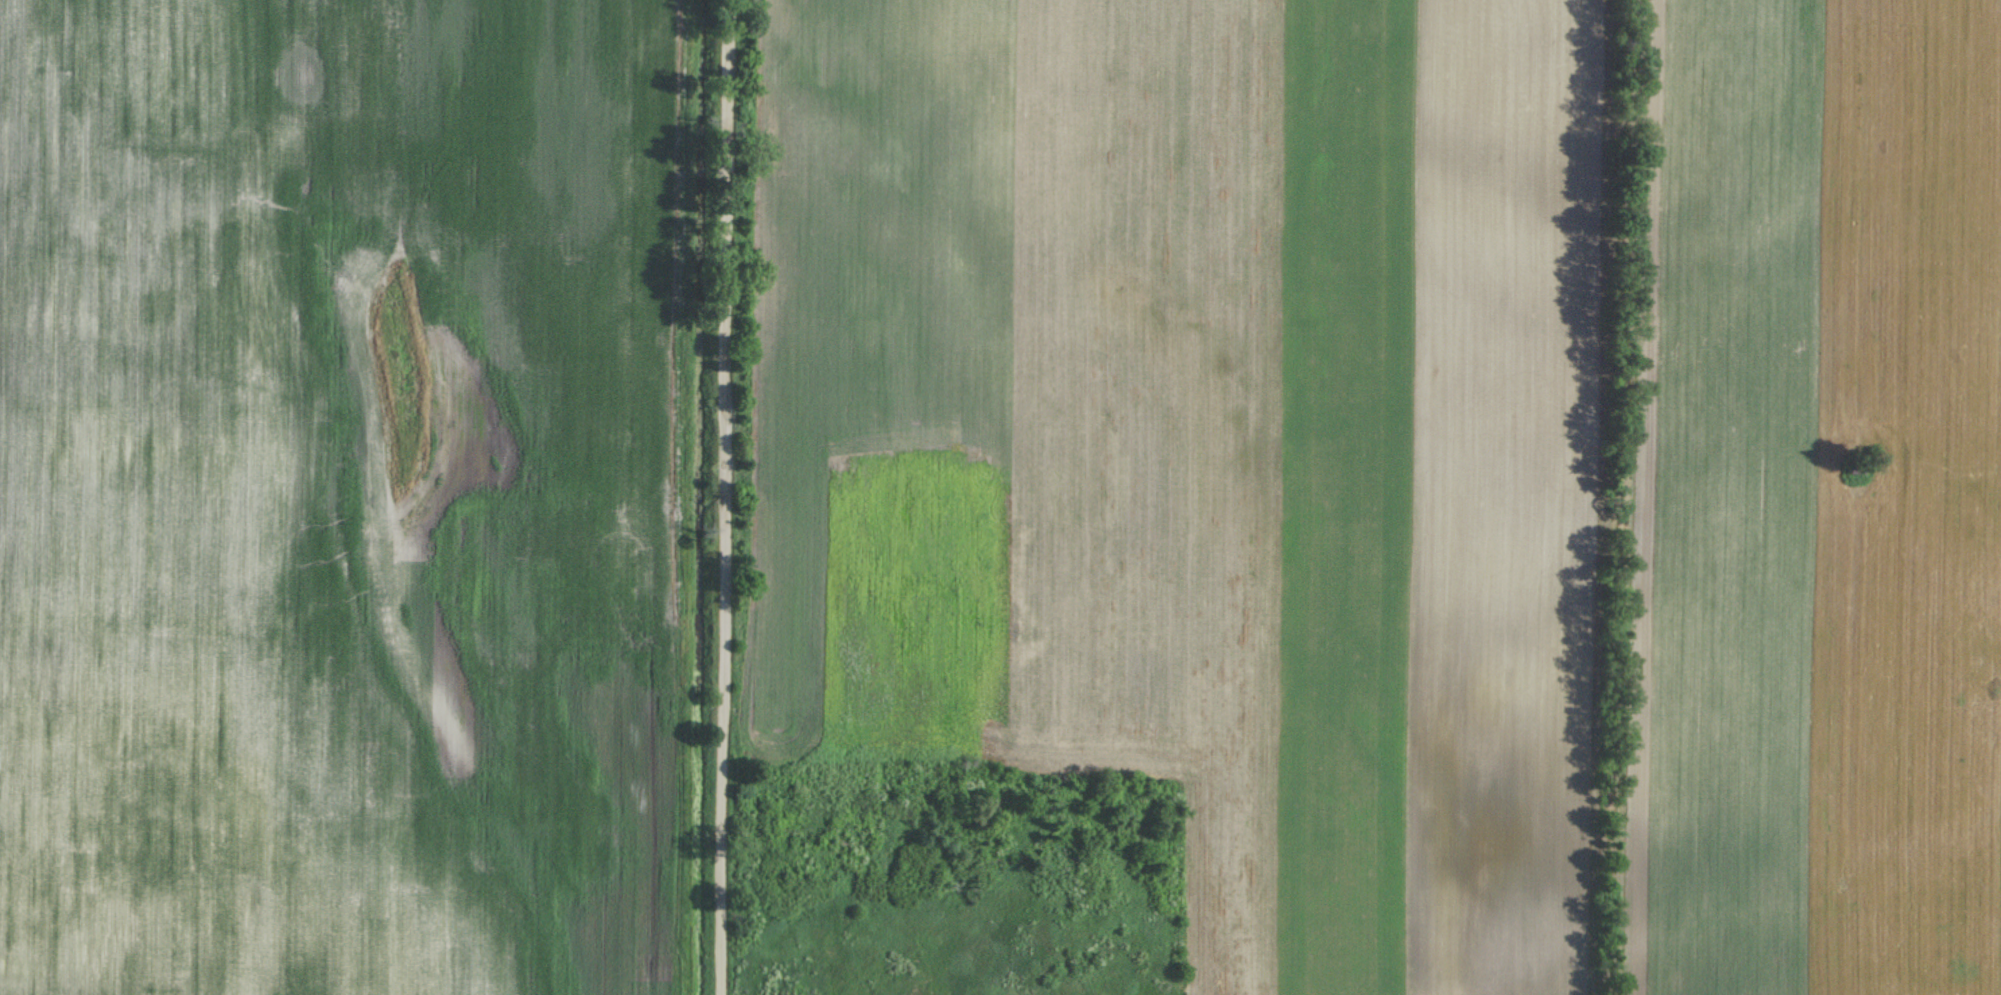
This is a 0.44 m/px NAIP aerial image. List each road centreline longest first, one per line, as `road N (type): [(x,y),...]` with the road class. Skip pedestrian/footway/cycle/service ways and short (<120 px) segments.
road 1 (residential): [(730,994),(735,0)]

